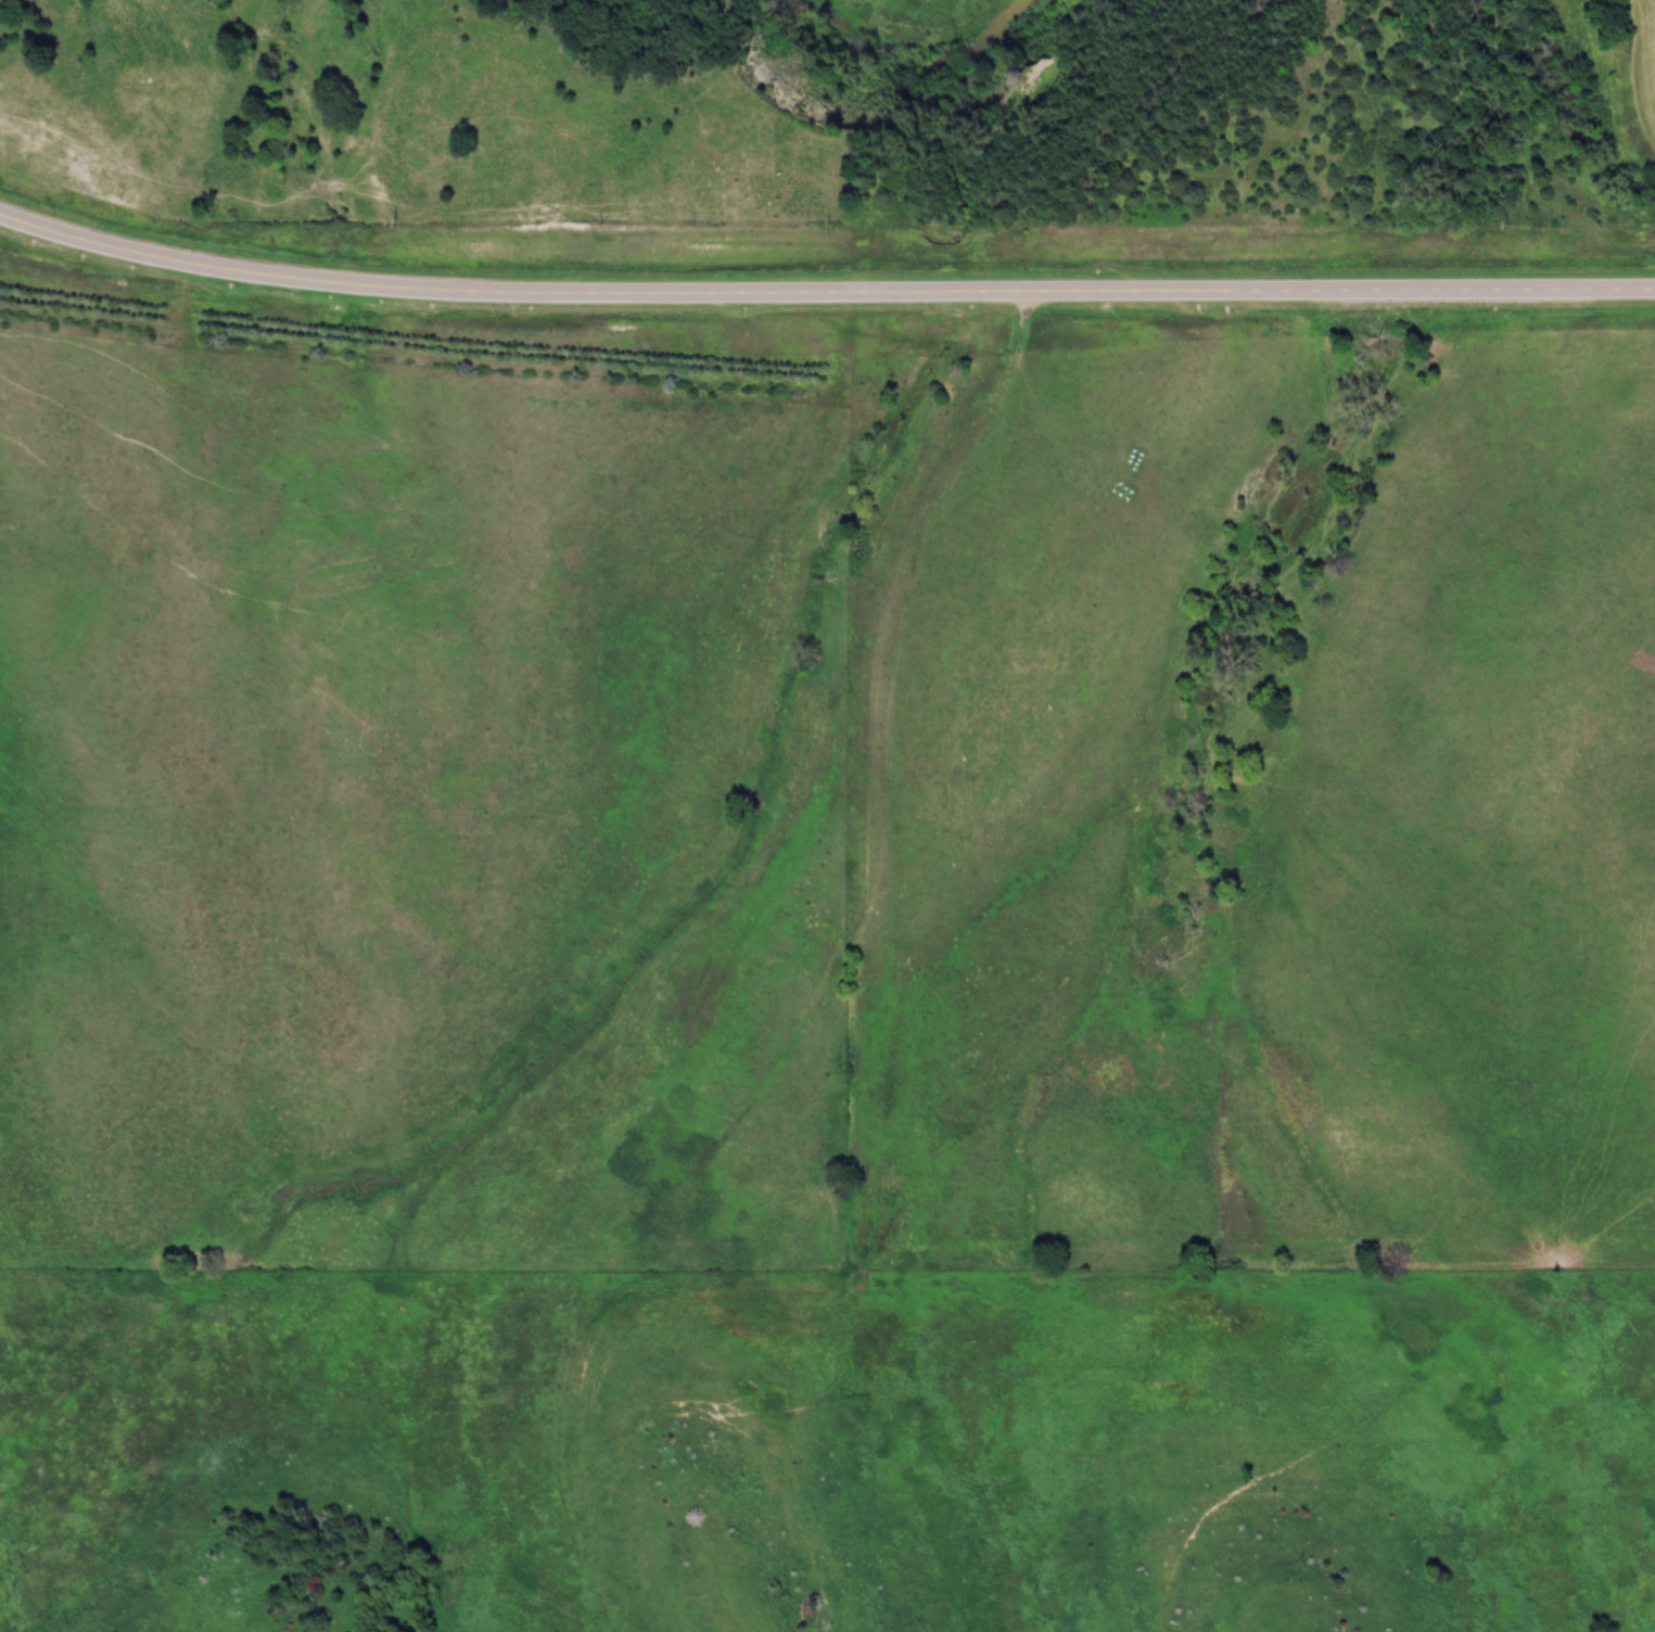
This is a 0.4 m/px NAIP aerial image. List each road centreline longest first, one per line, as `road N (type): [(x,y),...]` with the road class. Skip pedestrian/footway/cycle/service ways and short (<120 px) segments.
road 1 (secondary): [(0,223),(177,269),(307,292),(456,302),(1654,295)]

